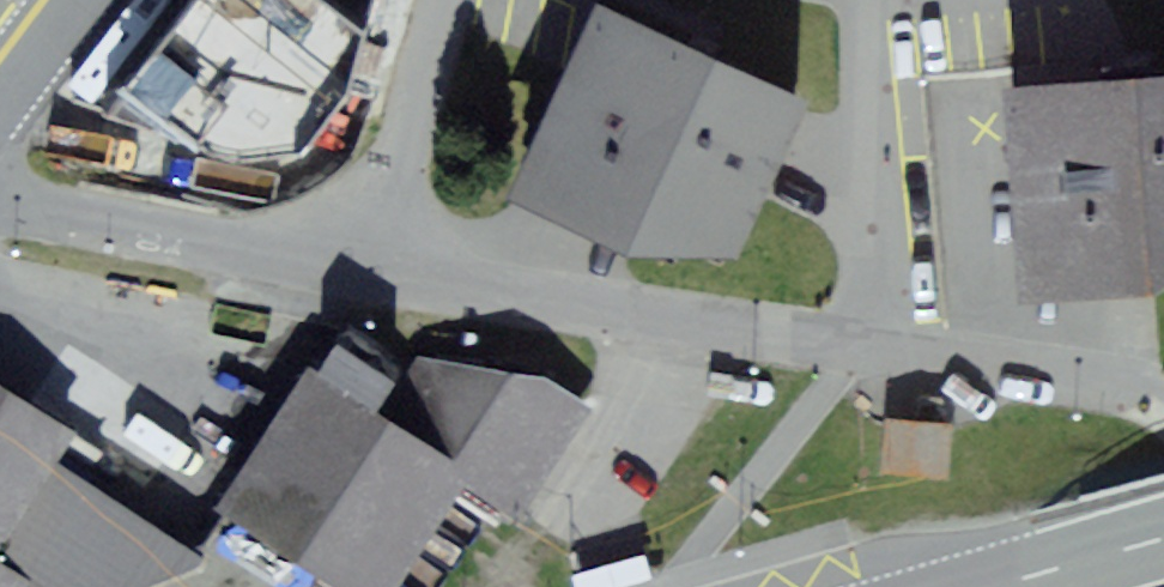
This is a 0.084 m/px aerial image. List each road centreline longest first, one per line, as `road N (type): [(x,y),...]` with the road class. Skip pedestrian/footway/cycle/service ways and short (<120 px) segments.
road 1 (residential): [(0,209),(707,328),(1070,372),(1136,392),(1163,414)]
road 2 (primary): [(994,586),(1163,539)]
road 3 (residential): [(0,111),(81,0)]

